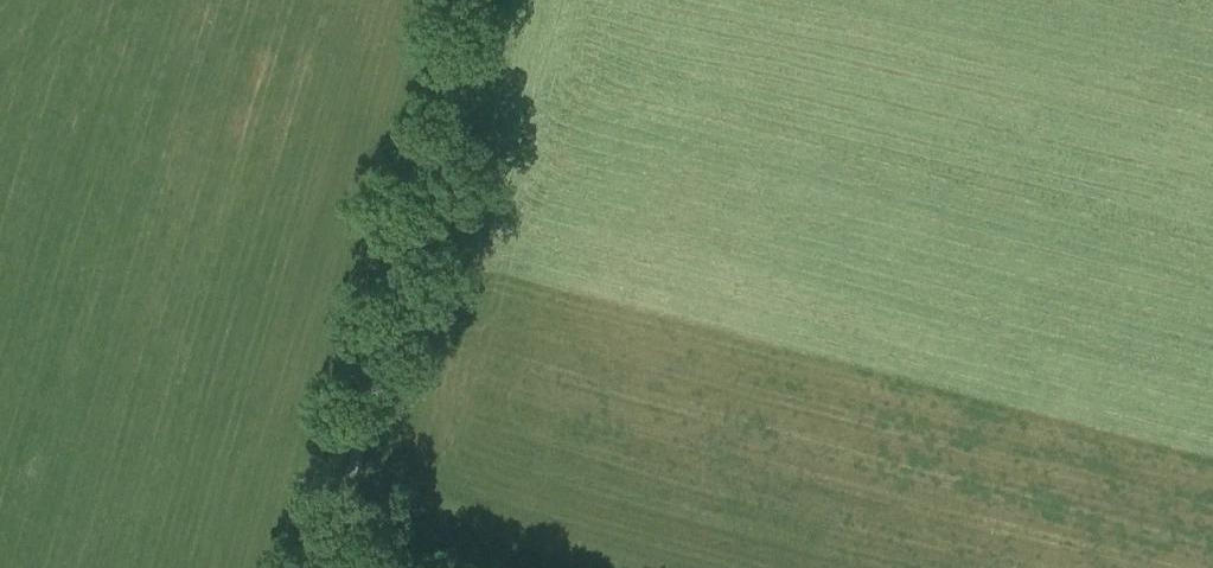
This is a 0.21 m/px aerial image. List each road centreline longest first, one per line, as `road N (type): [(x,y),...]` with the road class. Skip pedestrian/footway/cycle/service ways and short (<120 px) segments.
road 1 (track): [(481,0),(330,567)]

